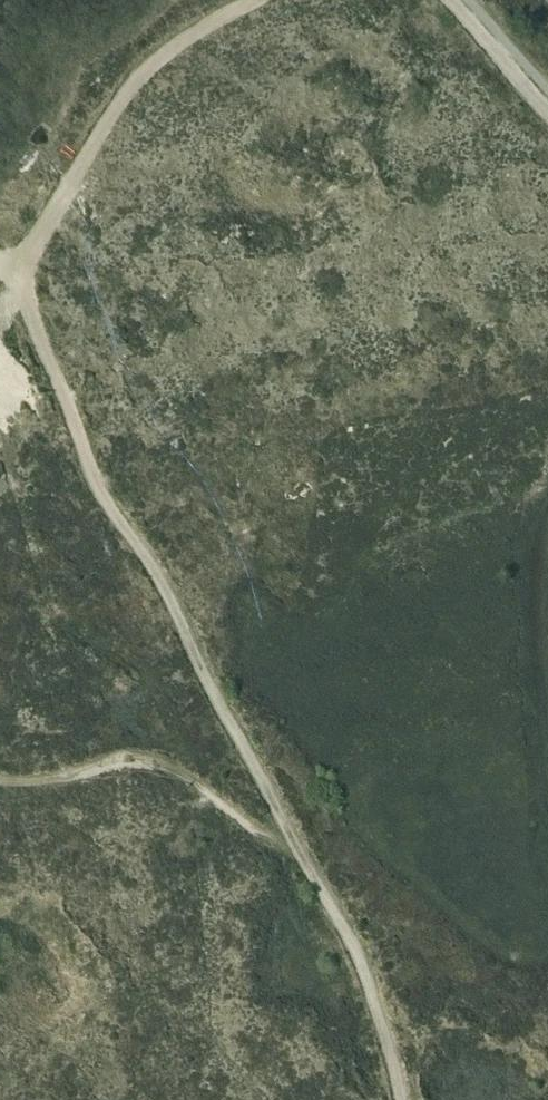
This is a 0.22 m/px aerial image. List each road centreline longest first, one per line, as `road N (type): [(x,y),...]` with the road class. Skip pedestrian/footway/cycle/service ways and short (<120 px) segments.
road 1 (track): [(250,0),(141,70),(48,205),(23,274),(59,394),(85,435),(88,464),(144,531),(201,666),(350,932),(418,1099)]
road 2 (track): [(0,780),(60,777),(121,756),(186,781)]

